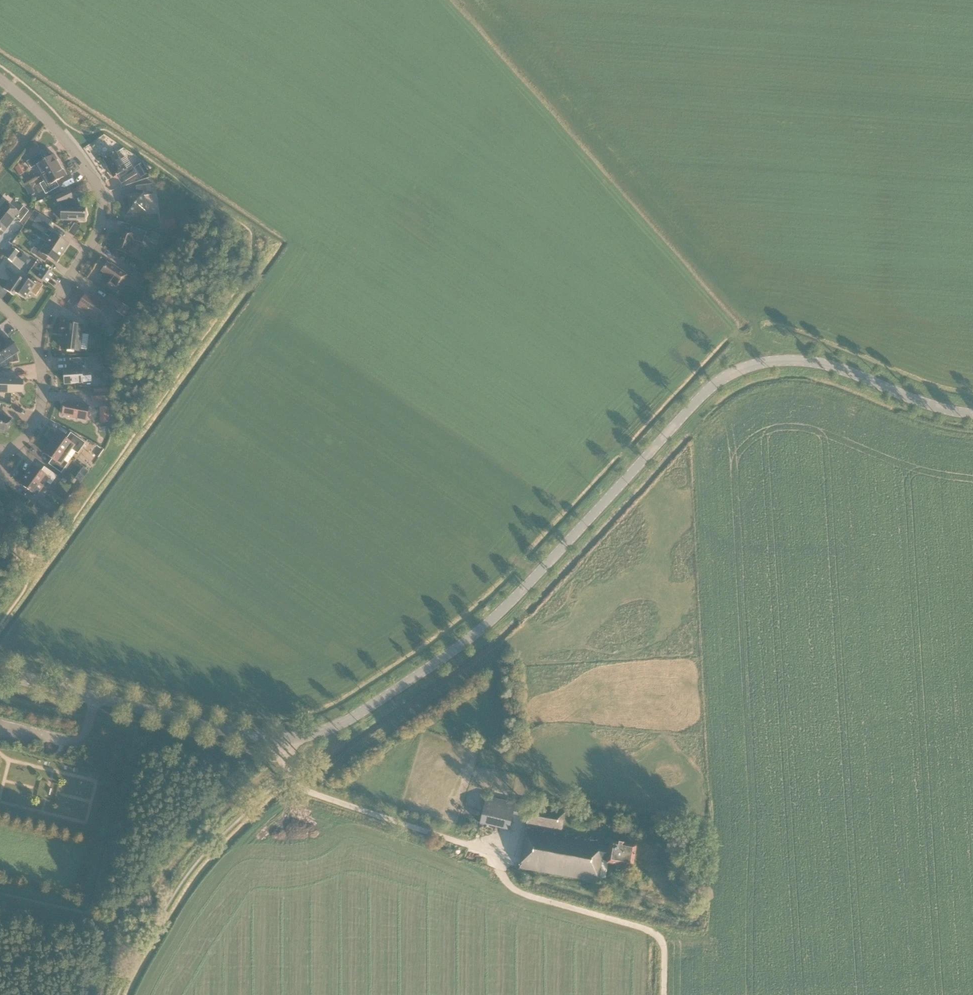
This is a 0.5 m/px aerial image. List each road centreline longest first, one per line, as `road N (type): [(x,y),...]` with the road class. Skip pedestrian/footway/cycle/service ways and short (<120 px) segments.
road 1 (tertiary): [(282,739),(362,712),(497,618),(713,384),(737,371),(779,359),(815,362),(972,413)]
road 2 (residential): [(34,334),(97,235),(102,205),(66,140),(0,79)]
road 3 (tertiary): [(282,739),(0,672)]
road 4 (residential): [(0,449),(20,443),(40,412),(34,334)]

